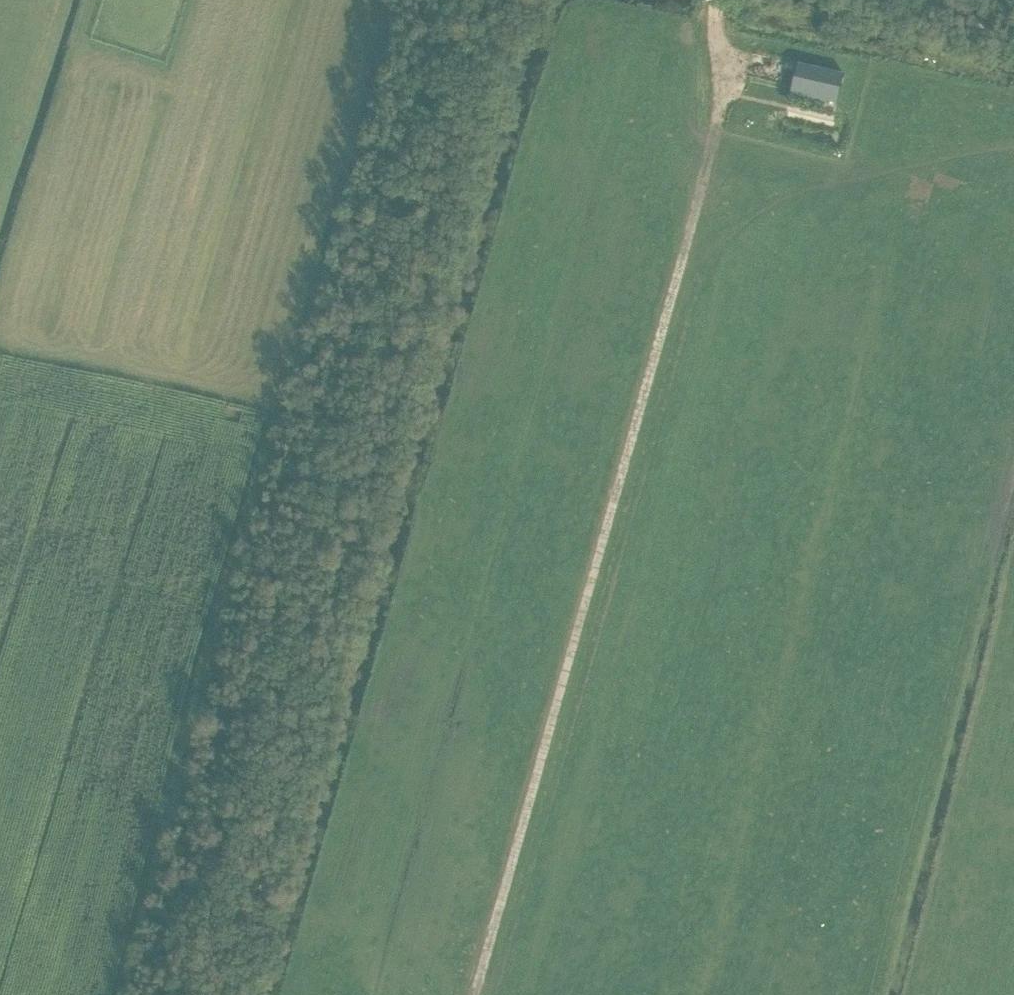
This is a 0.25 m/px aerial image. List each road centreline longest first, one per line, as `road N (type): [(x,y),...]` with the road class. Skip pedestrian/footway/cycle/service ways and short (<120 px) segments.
road 1 (track): [(713,0),(715,129),(472,994)]

